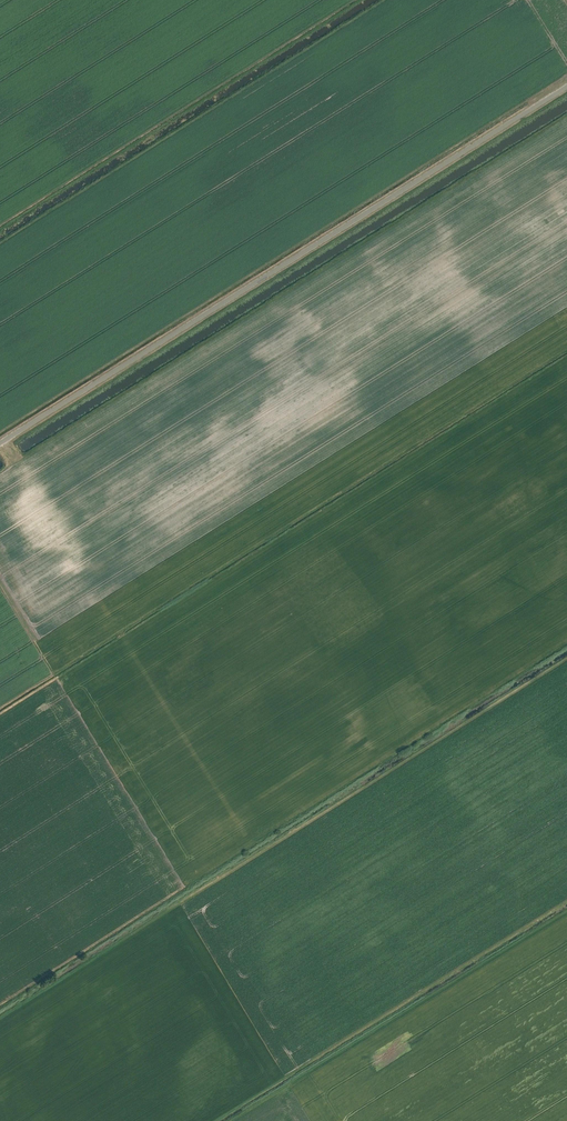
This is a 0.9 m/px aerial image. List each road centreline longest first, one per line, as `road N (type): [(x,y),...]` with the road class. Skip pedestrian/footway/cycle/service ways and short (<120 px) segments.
road 1 (unclassified): [(0,443),(566,86)]

